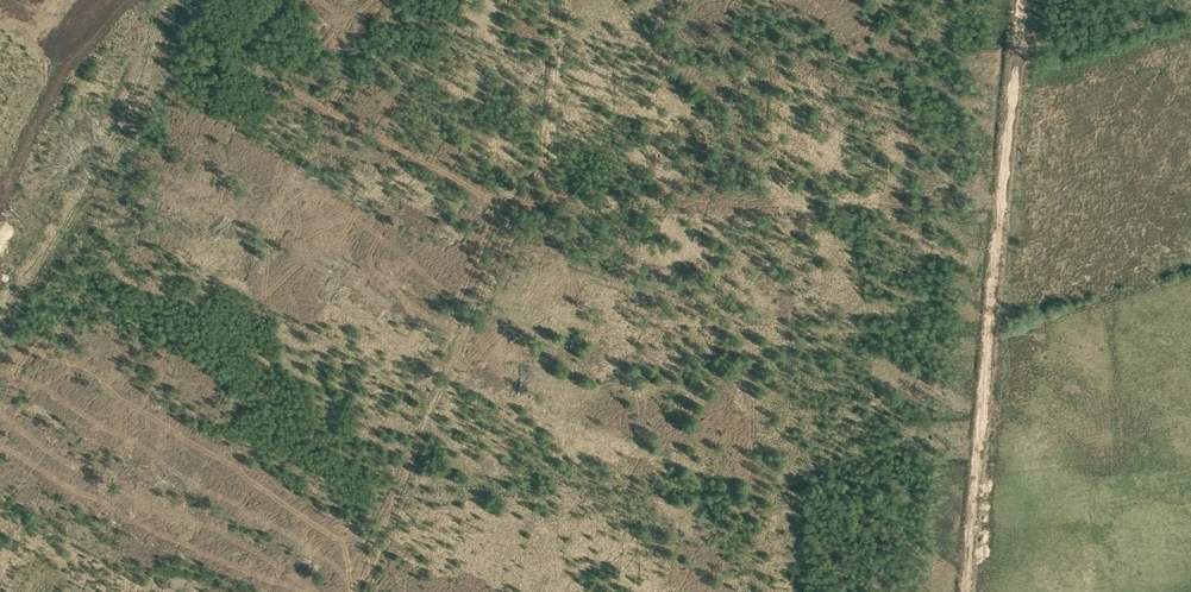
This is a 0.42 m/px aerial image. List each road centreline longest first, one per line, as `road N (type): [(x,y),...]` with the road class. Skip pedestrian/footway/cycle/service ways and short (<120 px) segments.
road 1 (track): [(970,591),(1021,0)]

